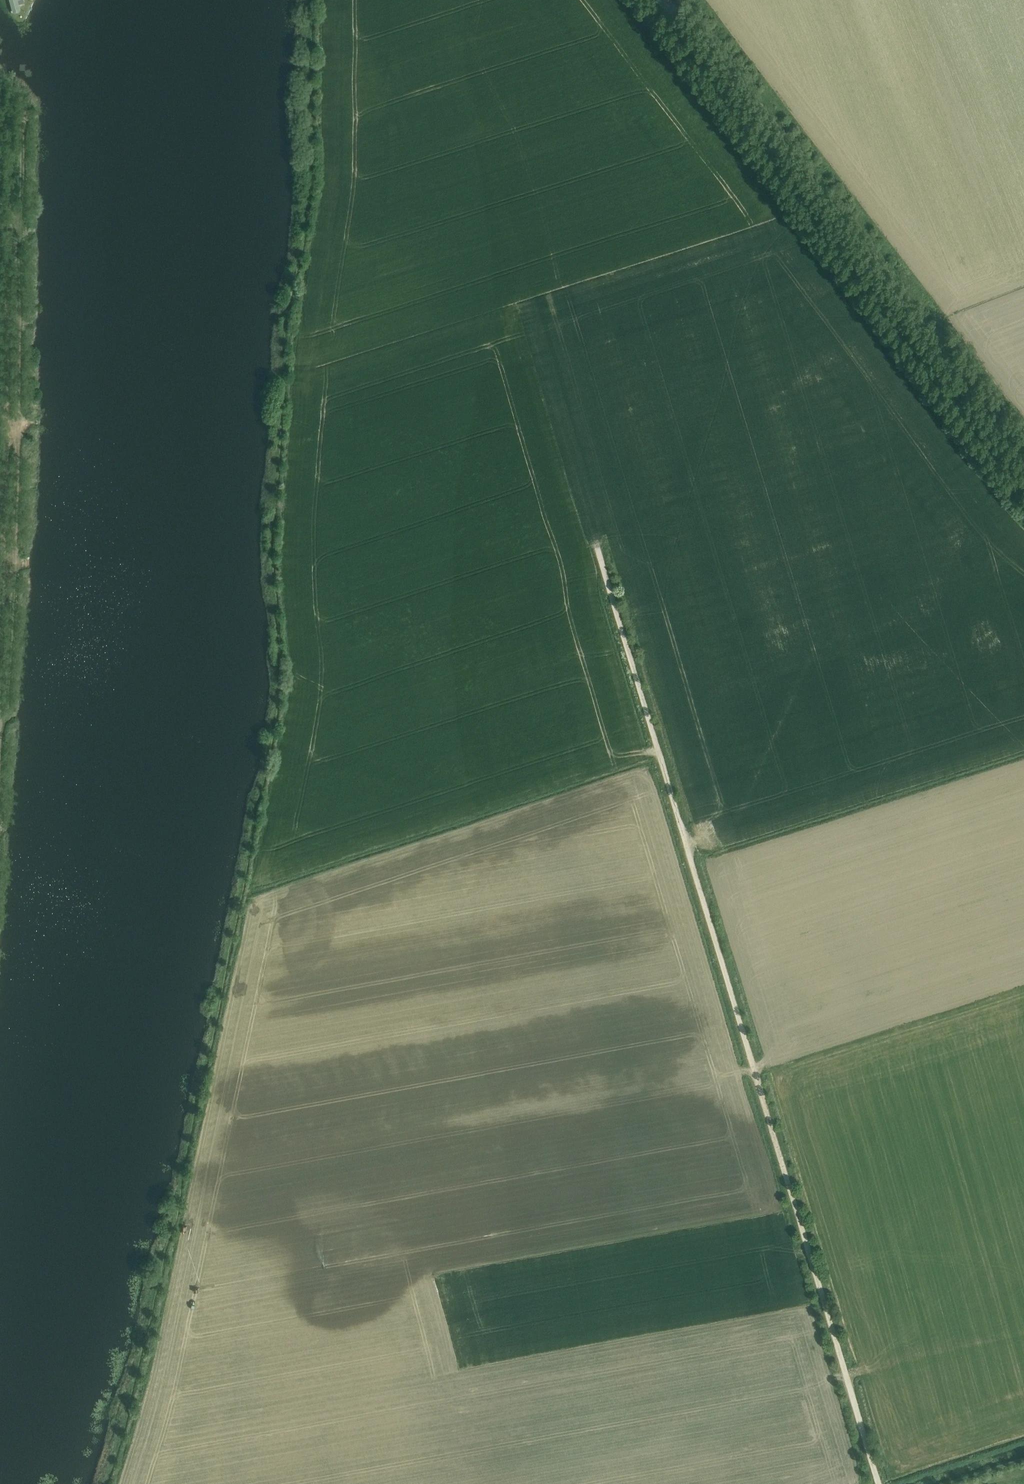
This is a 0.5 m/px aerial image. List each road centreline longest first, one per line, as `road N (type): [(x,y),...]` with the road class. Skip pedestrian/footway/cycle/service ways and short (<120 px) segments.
road 1 (unclassified): [(878,1483),(598,552)]
road 2 (track): [(24,191),(15,241),(14,559),(0,784)]
road 3 (tertiary): [(1023,473),(665,0)]

